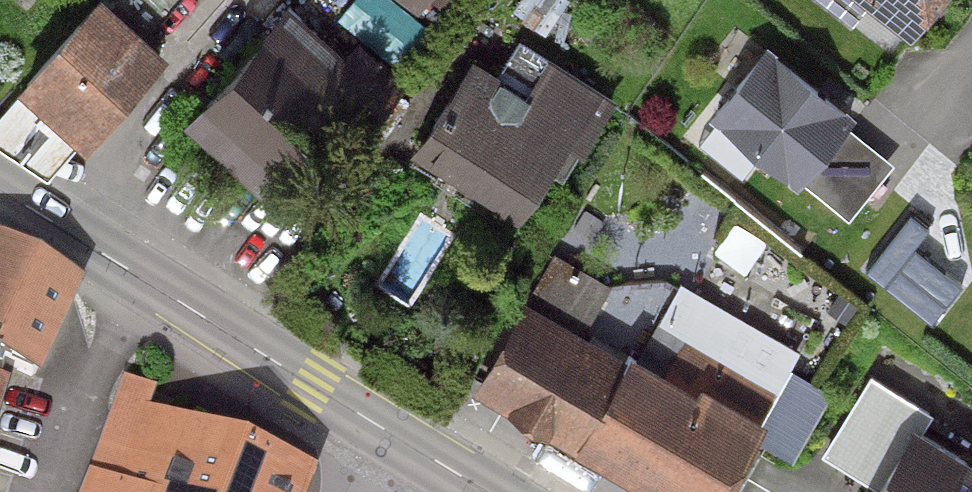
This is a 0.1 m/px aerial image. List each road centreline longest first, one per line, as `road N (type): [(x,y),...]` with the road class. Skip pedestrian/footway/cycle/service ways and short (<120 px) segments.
road 1 (secondary): [(375,424),(0,190)]
road 2 (secondary): [(486,491),(375,424)]

